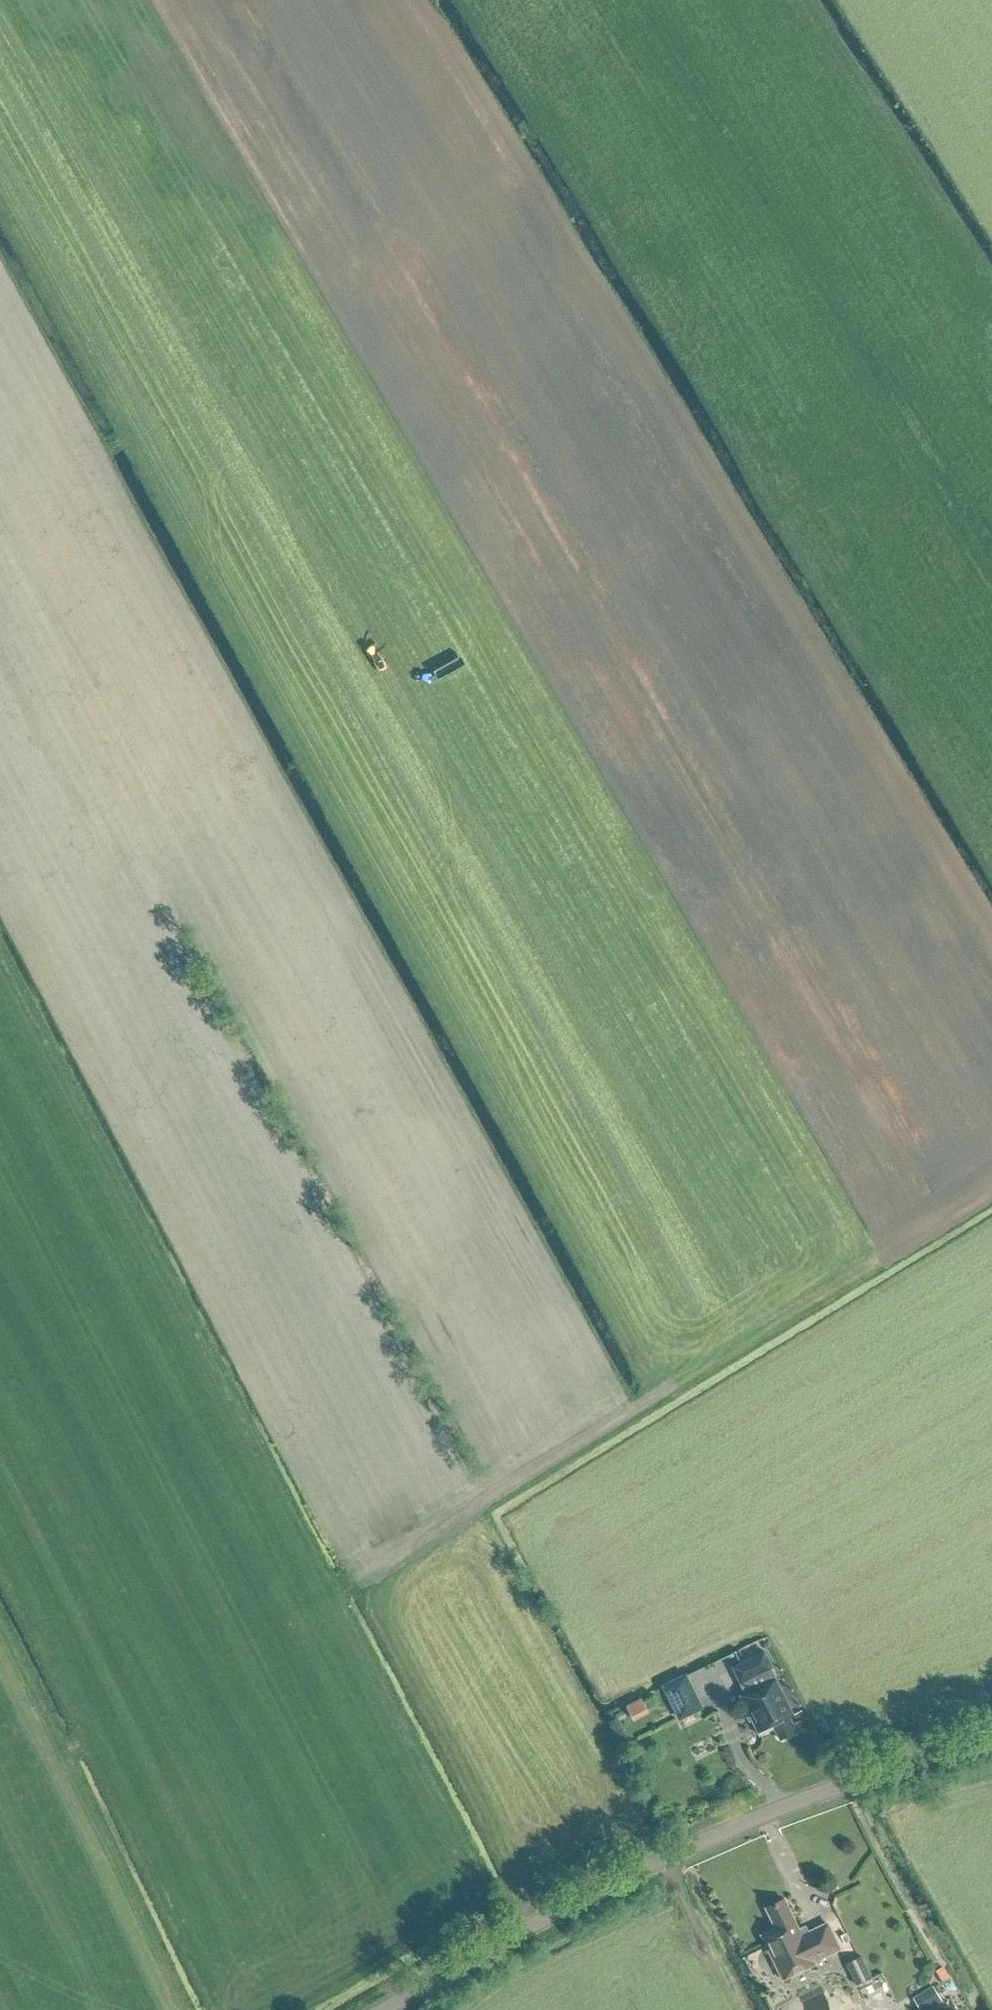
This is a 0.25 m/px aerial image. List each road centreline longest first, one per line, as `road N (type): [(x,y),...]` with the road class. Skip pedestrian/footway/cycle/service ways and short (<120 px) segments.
road 1 (tertiary): [(384,2009),(659,1859),(857,1778),(991,1739)]

